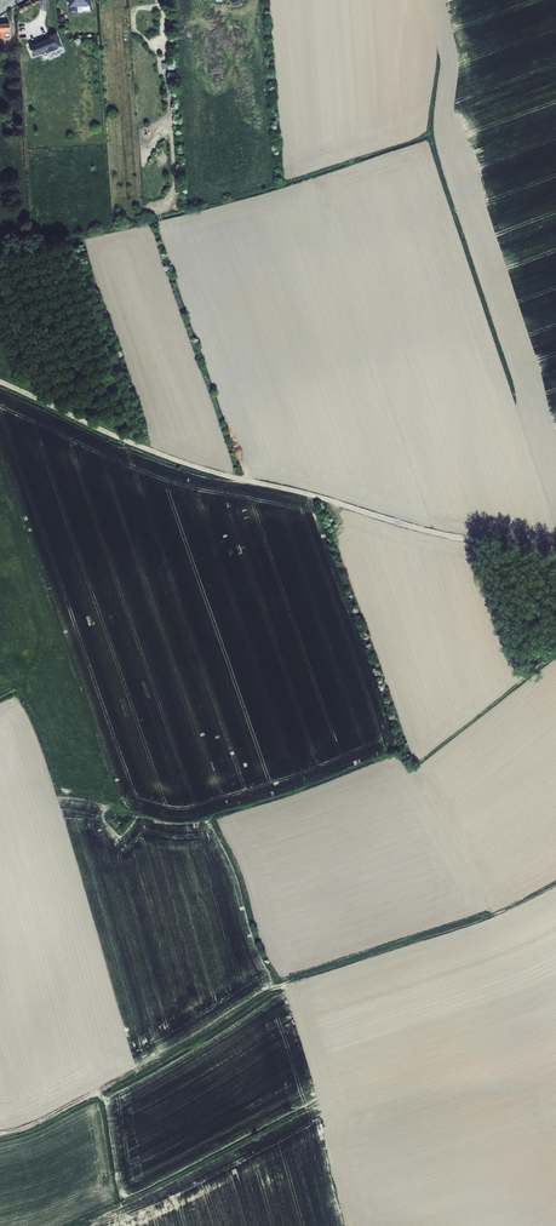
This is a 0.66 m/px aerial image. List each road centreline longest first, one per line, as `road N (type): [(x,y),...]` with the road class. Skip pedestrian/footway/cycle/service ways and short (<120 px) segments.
road 1 (track): [(0,1136),(126,1081),(286,981),(509,910),(555,884)]
road 2 (track): [(0,383),(176,460),(425,531),(555,557)]

